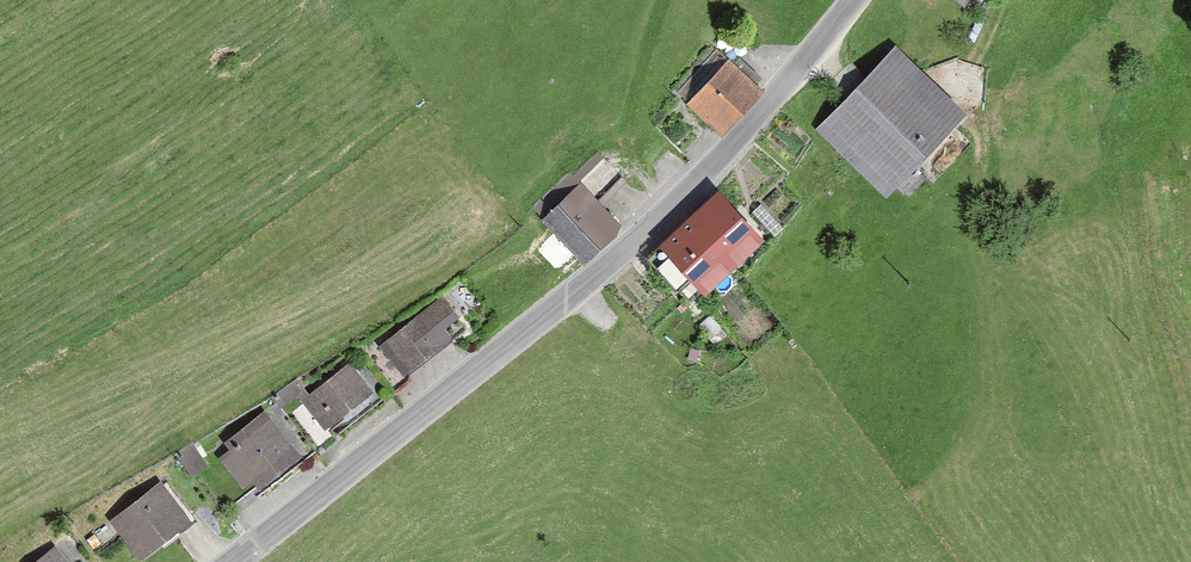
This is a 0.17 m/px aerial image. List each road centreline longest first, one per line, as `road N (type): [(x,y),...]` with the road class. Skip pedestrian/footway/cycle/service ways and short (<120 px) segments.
road 1 (tertiary): [(231,561),(524,334),(704,176),(854,0)]

